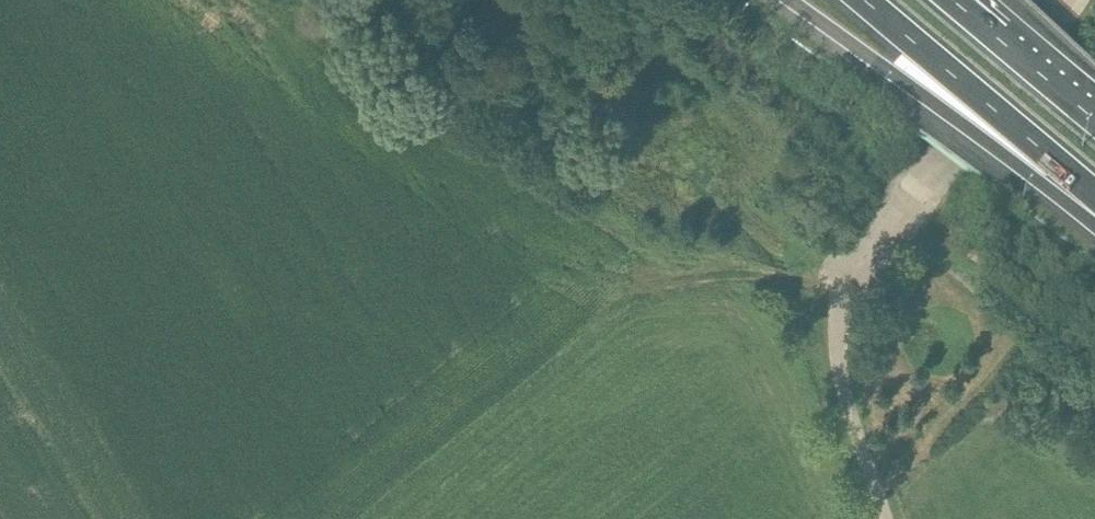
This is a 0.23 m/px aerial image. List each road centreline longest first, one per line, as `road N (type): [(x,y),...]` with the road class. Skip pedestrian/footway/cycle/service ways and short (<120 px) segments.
road 1 (unclassified): [(889,518),(841,377),(848,277),(935,172),(1045,13)]
road 2 (trunk): [(790,0),(1015,168),(1094,197)]
road 3 (trunk): [(865,0),(1094,196)]
road 4 (trunk): [(1094,121),(983,28)]

